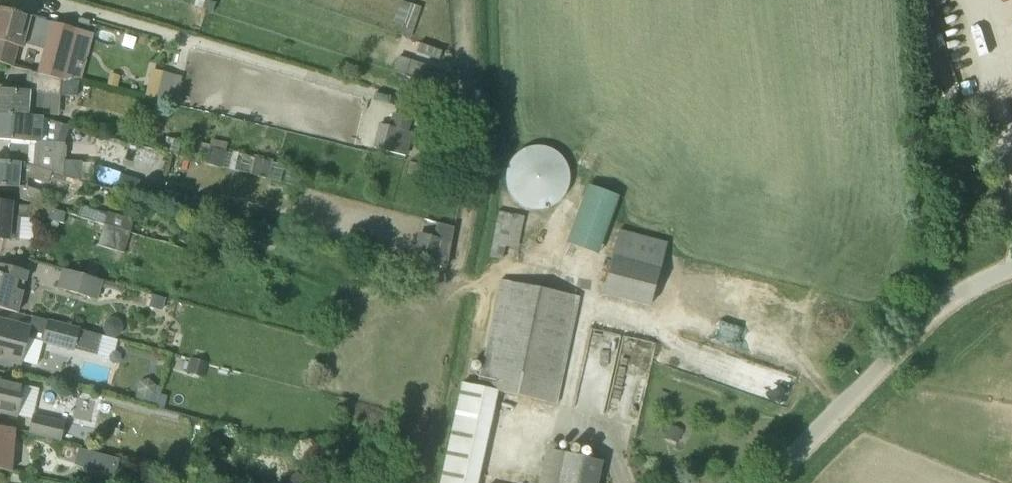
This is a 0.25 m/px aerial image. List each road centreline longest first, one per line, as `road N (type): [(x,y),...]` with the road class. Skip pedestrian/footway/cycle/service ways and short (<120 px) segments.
road 1 (unclassified): [(1011,268),(959,293),(921,326),(768,482)]
road 2 (track): [(837,408),(788,351),(592,302)]

